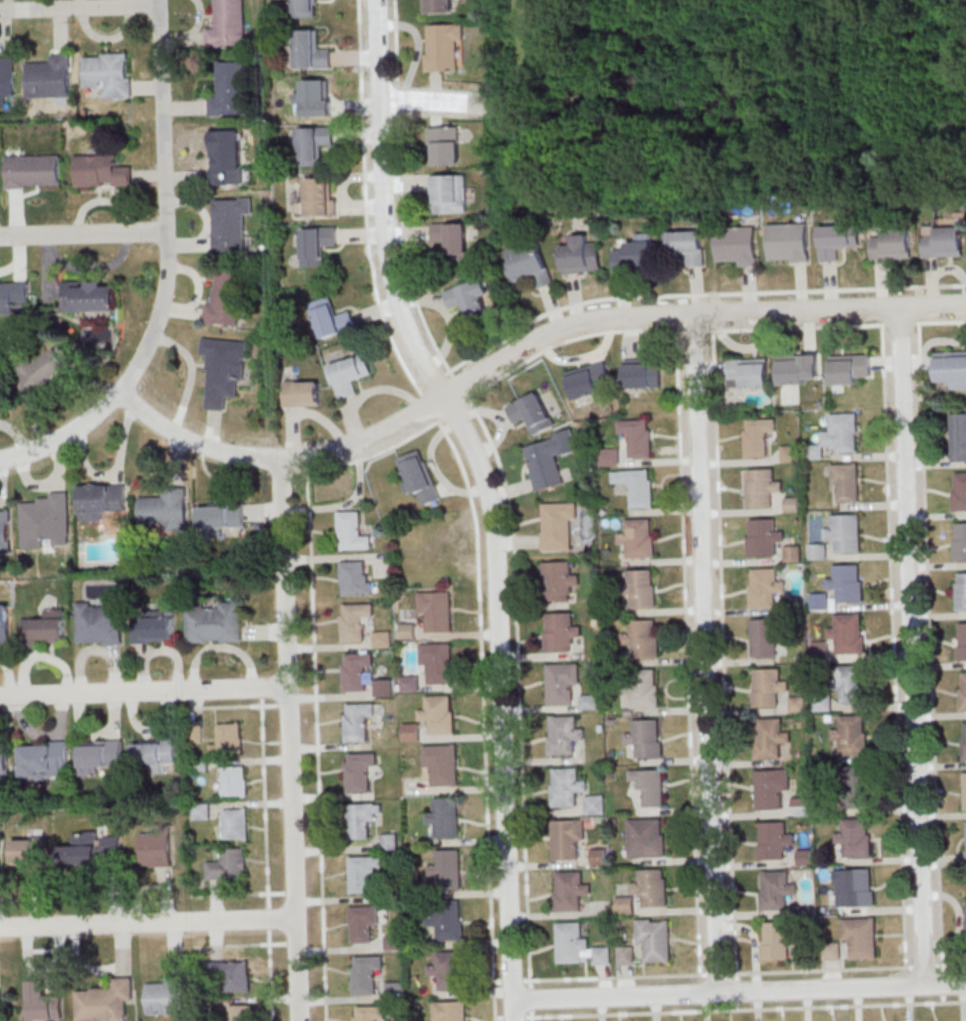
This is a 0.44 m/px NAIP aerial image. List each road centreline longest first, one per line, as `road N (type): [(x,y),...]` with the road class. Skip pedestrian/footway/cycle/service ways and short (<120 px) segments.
road 1 (residential): [(514,1020),(495,518),(465,430),(409,337),(390,273),(377,0)]
road 2 (residential): [(965,305),(596,321),(534,342),(373,439),(282,461),(240,457),(170,431),(123,391)]
road 3 (residential): [(718,995),(696,314)]
road 4 (residential): [(924,987),(900,308)]
road 5 (residential): [(300,1020),(282,461)]
road 6 (residential): [(965,987),(513,1002)]
road 7 (residential): [(123,391),(150,345),(166,285),(160,0)]
road 8 (residential): [(296,919),(0,928)]
road 9 (residential): [(290,688),(0,698)]
road 10 (residential): [(167,233),(0,238)]
road 11 (residential): [(160,6),(0,12)]
road 12 (residential): [(123,391),(64,439),(0,462)]

